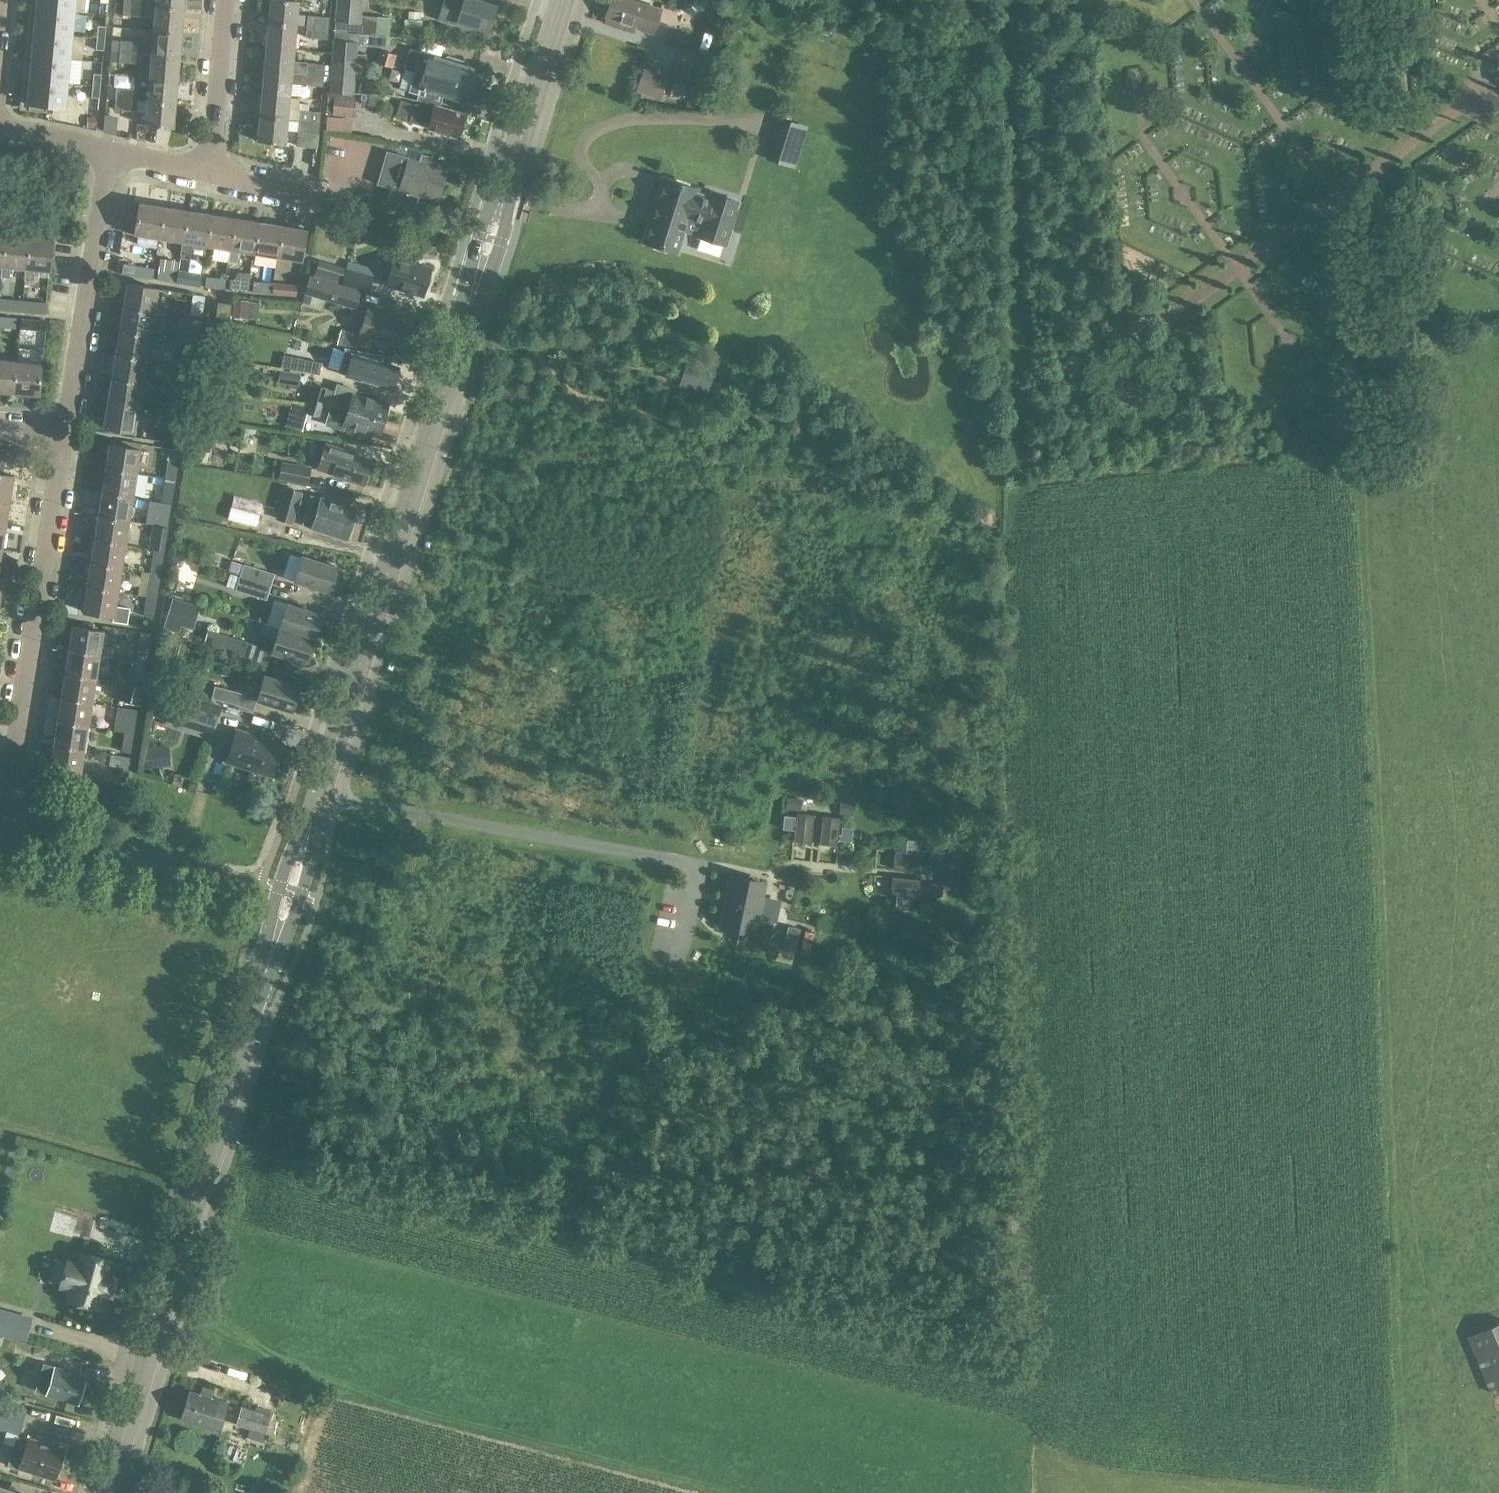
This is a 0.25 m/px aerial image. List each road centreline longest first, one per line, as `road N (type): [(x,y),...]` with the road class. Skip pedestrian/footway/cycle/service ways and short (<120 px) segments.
road 1 (secondary): [(102,1492),(565,0)]
road 2 (residential): [(0,832),(66,429)]
road 3 (residential): [(66,429),(110,150)]
road 4 (residential): [(263,884),(0,832)]
road 5 (residential): [(210,173),(228,0)]

